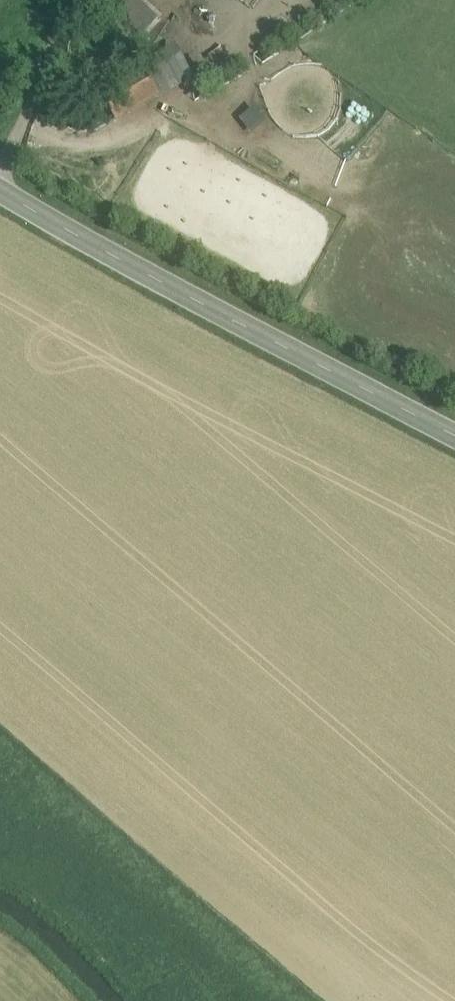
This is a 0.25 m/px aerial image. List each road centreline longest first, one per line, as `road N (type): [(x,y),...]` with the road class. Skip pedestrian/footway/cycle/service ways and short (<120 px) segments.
road 1 (tertiary): [(454,435),(0,189)]

